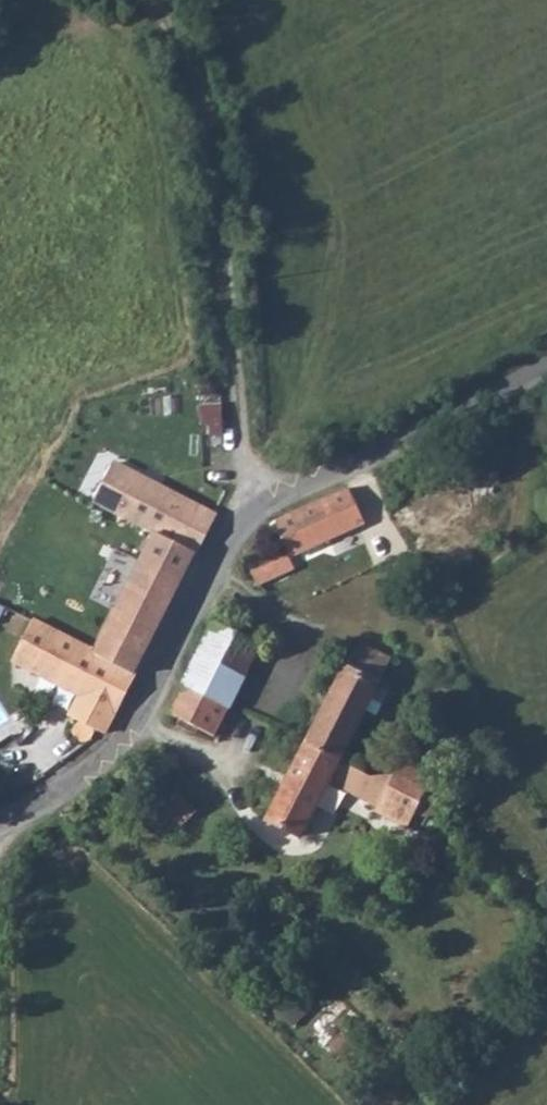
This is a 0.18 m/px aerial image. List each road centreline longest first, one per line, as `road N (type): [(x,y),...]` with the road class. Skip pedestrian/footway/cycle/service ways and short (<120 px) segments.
road 1 (unclassified): [(0,821),(70,783),(125,732),(229,531),(257,507),(546,361)]
road 2 (track): [(257,507),(238,460),(238,347),(212,126),(137,0)]

